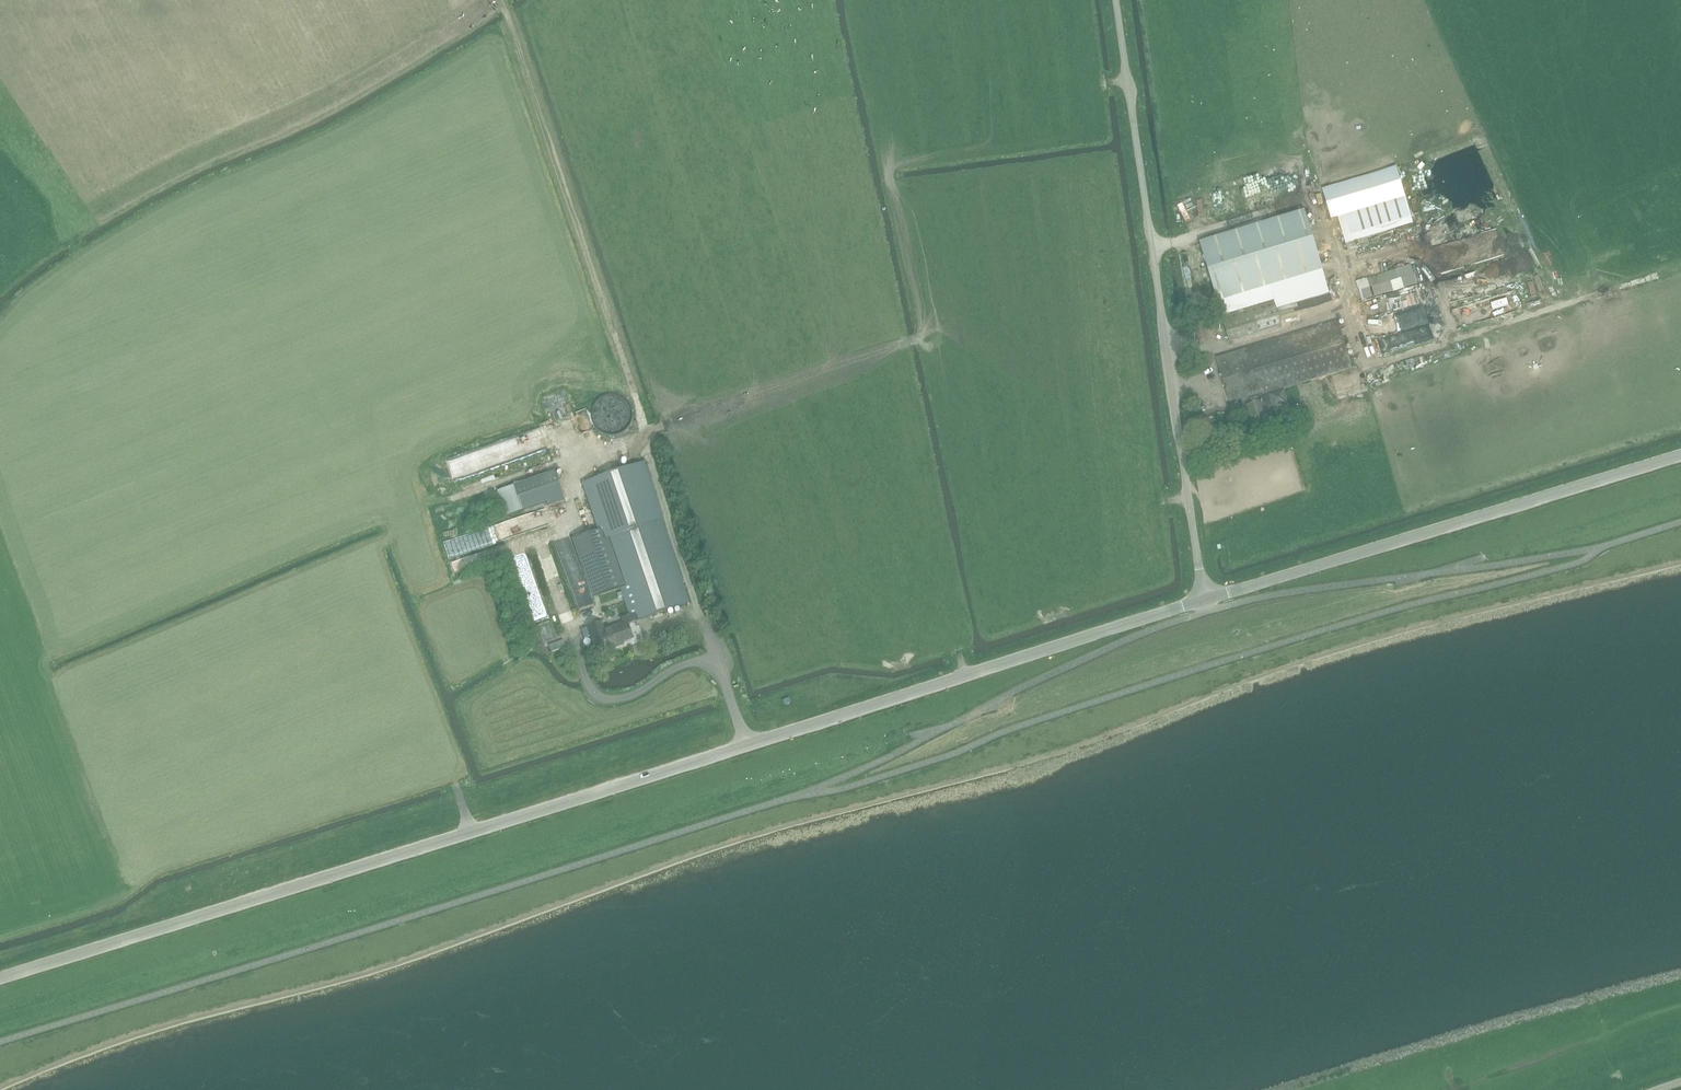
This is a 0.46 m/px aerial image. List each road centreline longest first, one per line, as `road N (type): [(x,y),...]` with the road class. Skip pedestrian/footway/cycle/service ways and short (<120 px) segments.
road 1 (tertiary): [(0,979),(1205,600)]
road 2 (unclassified): [(1205,600),(1116,0)]
road 3 (tertiary): [(1205,600),(1680,455)]

